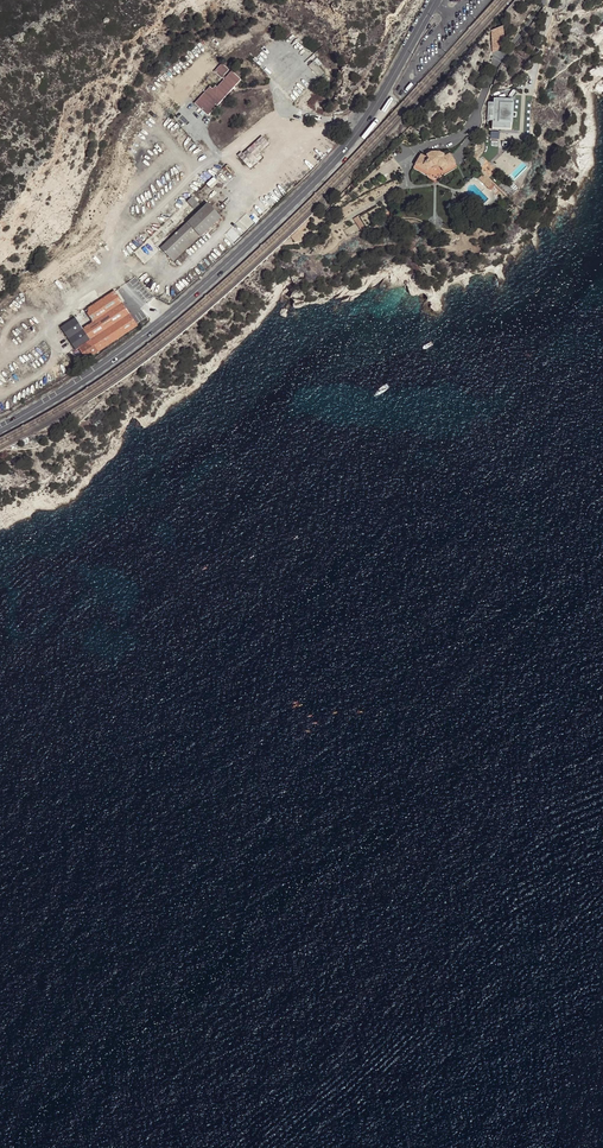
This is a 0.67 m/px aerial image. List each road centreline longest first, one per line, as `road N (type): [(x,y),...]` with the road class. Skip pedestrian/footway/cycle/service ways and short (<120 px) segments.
road 1 (primary): [(0,428),(136,343),(306,187),(367,119),(435,0)]

